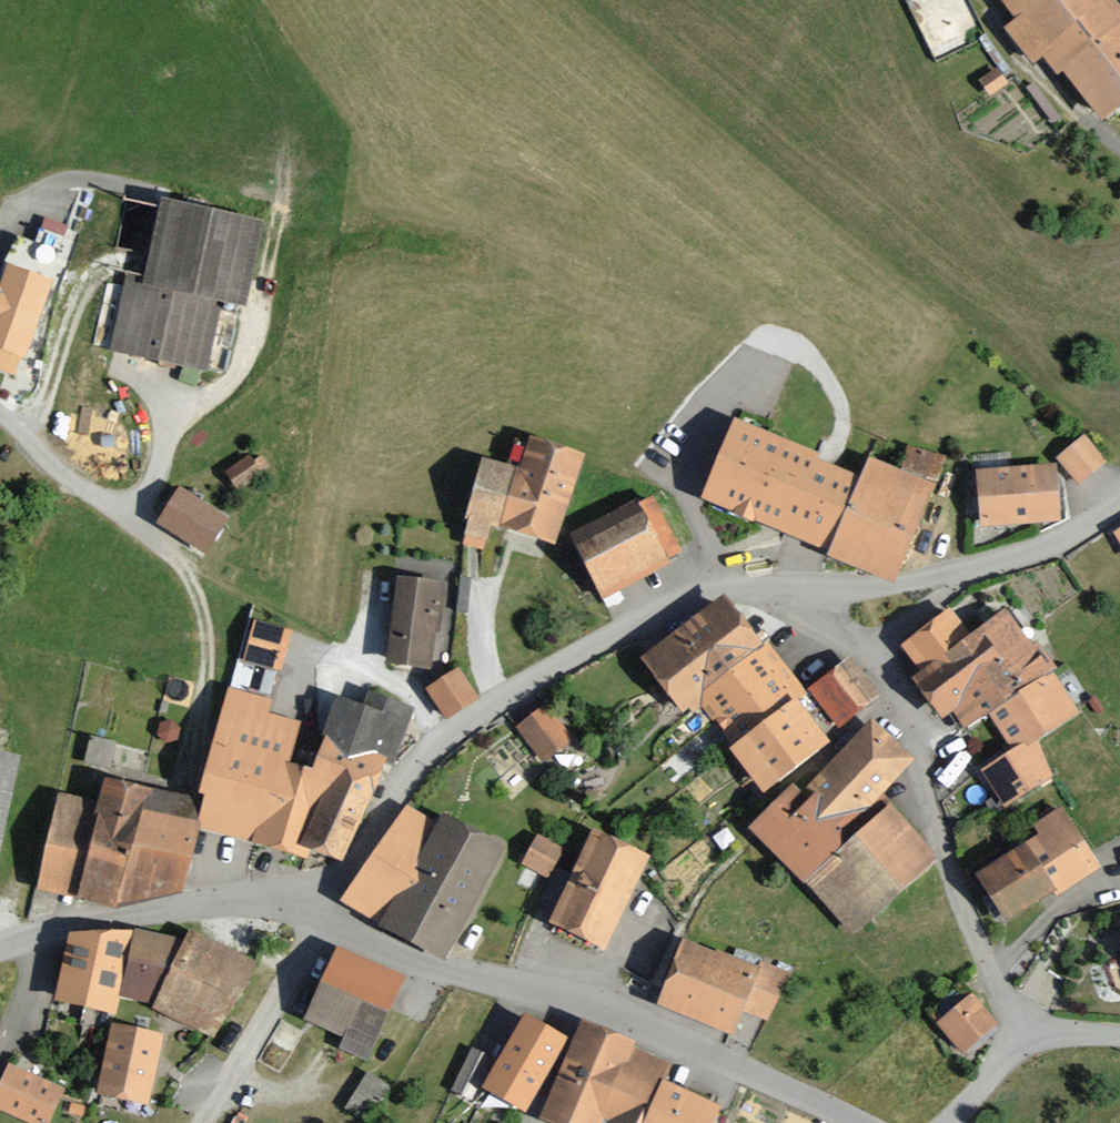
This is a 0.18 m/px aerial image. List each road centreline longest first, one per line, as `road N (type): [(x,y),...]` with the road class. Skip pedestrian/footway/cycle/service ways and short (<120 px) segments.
road 1 (residential): [(323,917),(396,784),(460,723),(688,597),(730,588),(797,590)]
road 2 (residential): [(323,917),(406,958),(617,1011),(855,1122)]
road 3 (residential): [(1032,1041),(969,924),(901,706),(876,664),(797,590)]
road 4 (residential): [(797,590),(889,585),(1001,560),(1061,539),(1119,501)]
road 5 (residential): [(0,949),(88,921),(245,898),(323,917)]
road 6 (track): [(25,436),(82,294),(118,263)]

